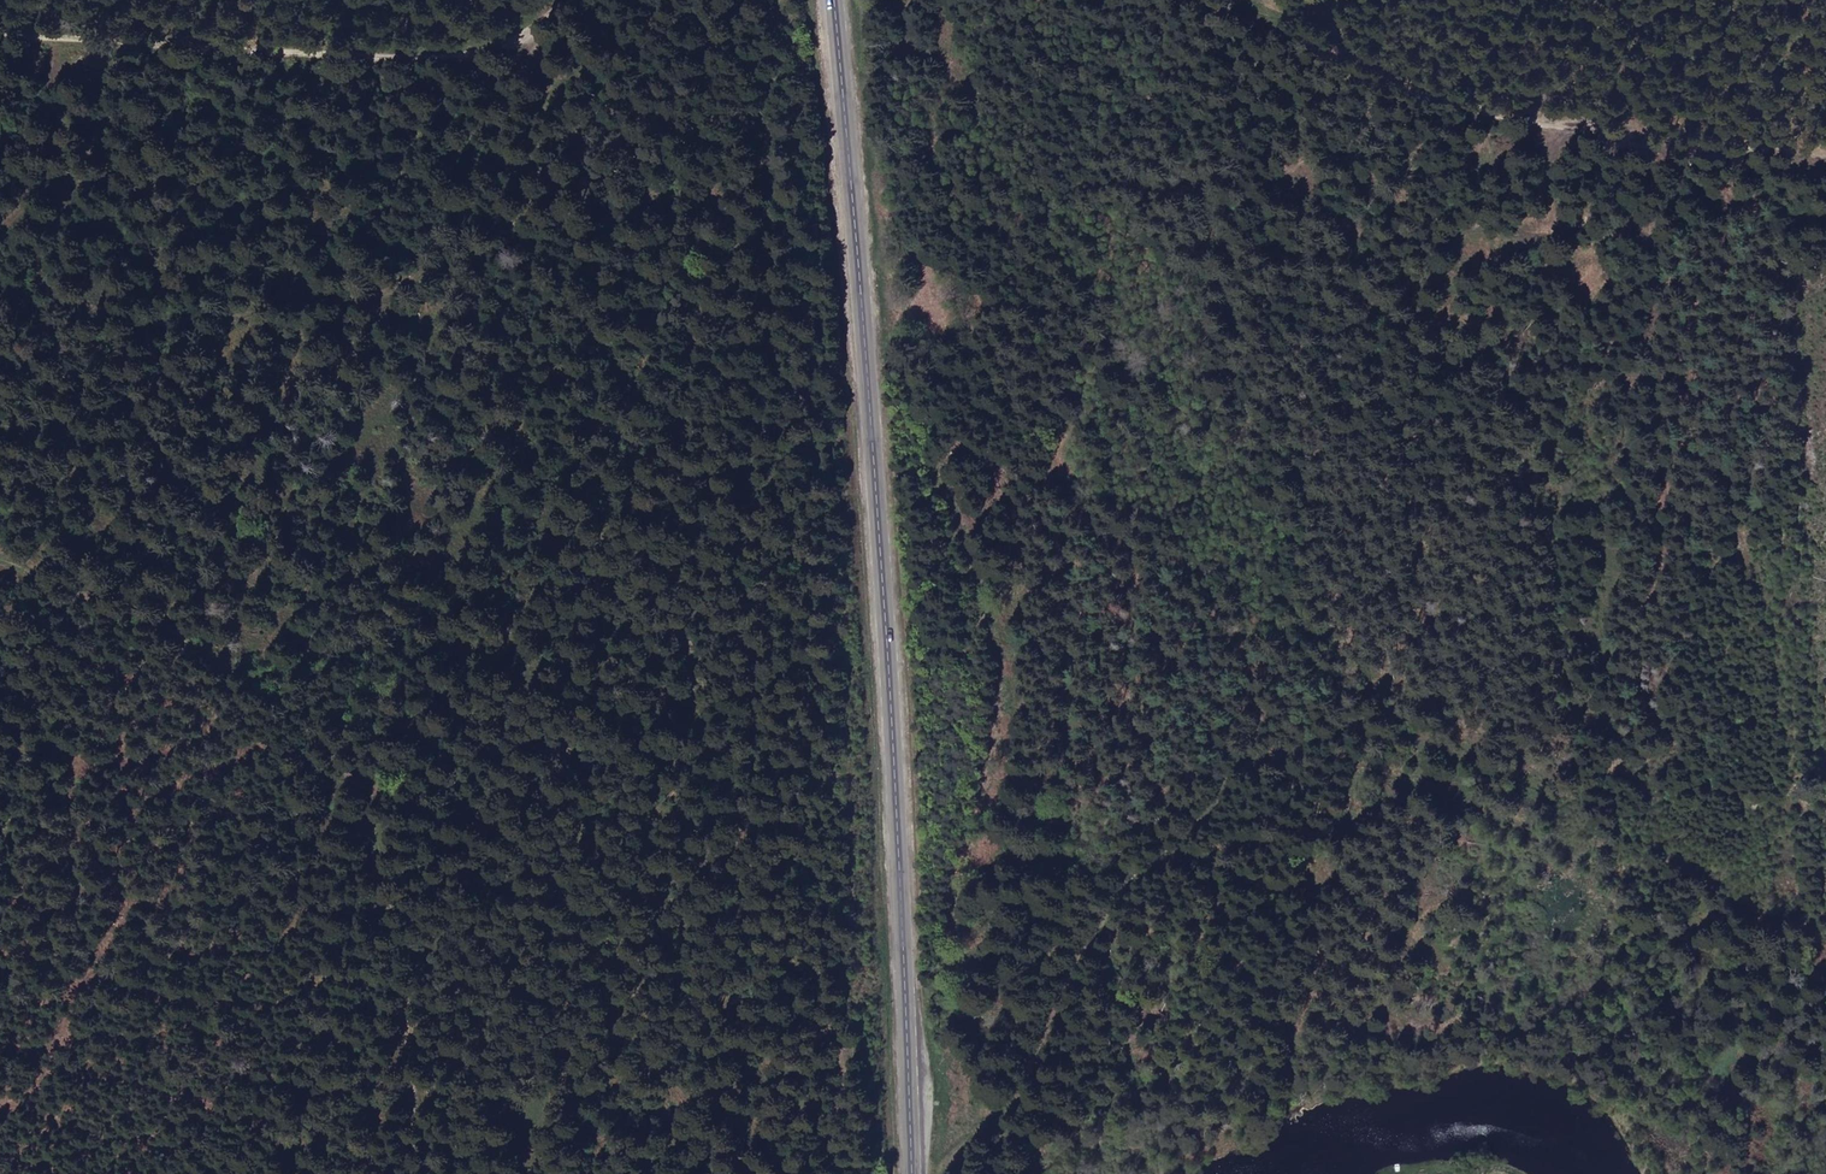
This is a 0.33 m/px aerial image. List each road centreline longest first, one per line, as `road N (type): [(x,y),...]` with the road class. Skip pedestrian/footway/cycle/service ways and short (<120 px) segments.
road 1 (secondary): [(833,0),(883,559),(911,1173)]
road 2 (track): [(1215,0),(1309,47),(1587,132),(1767,152),(1825,150)]
road 3 (track): [(578,0),(505,48),(404,63),(0,44)]

